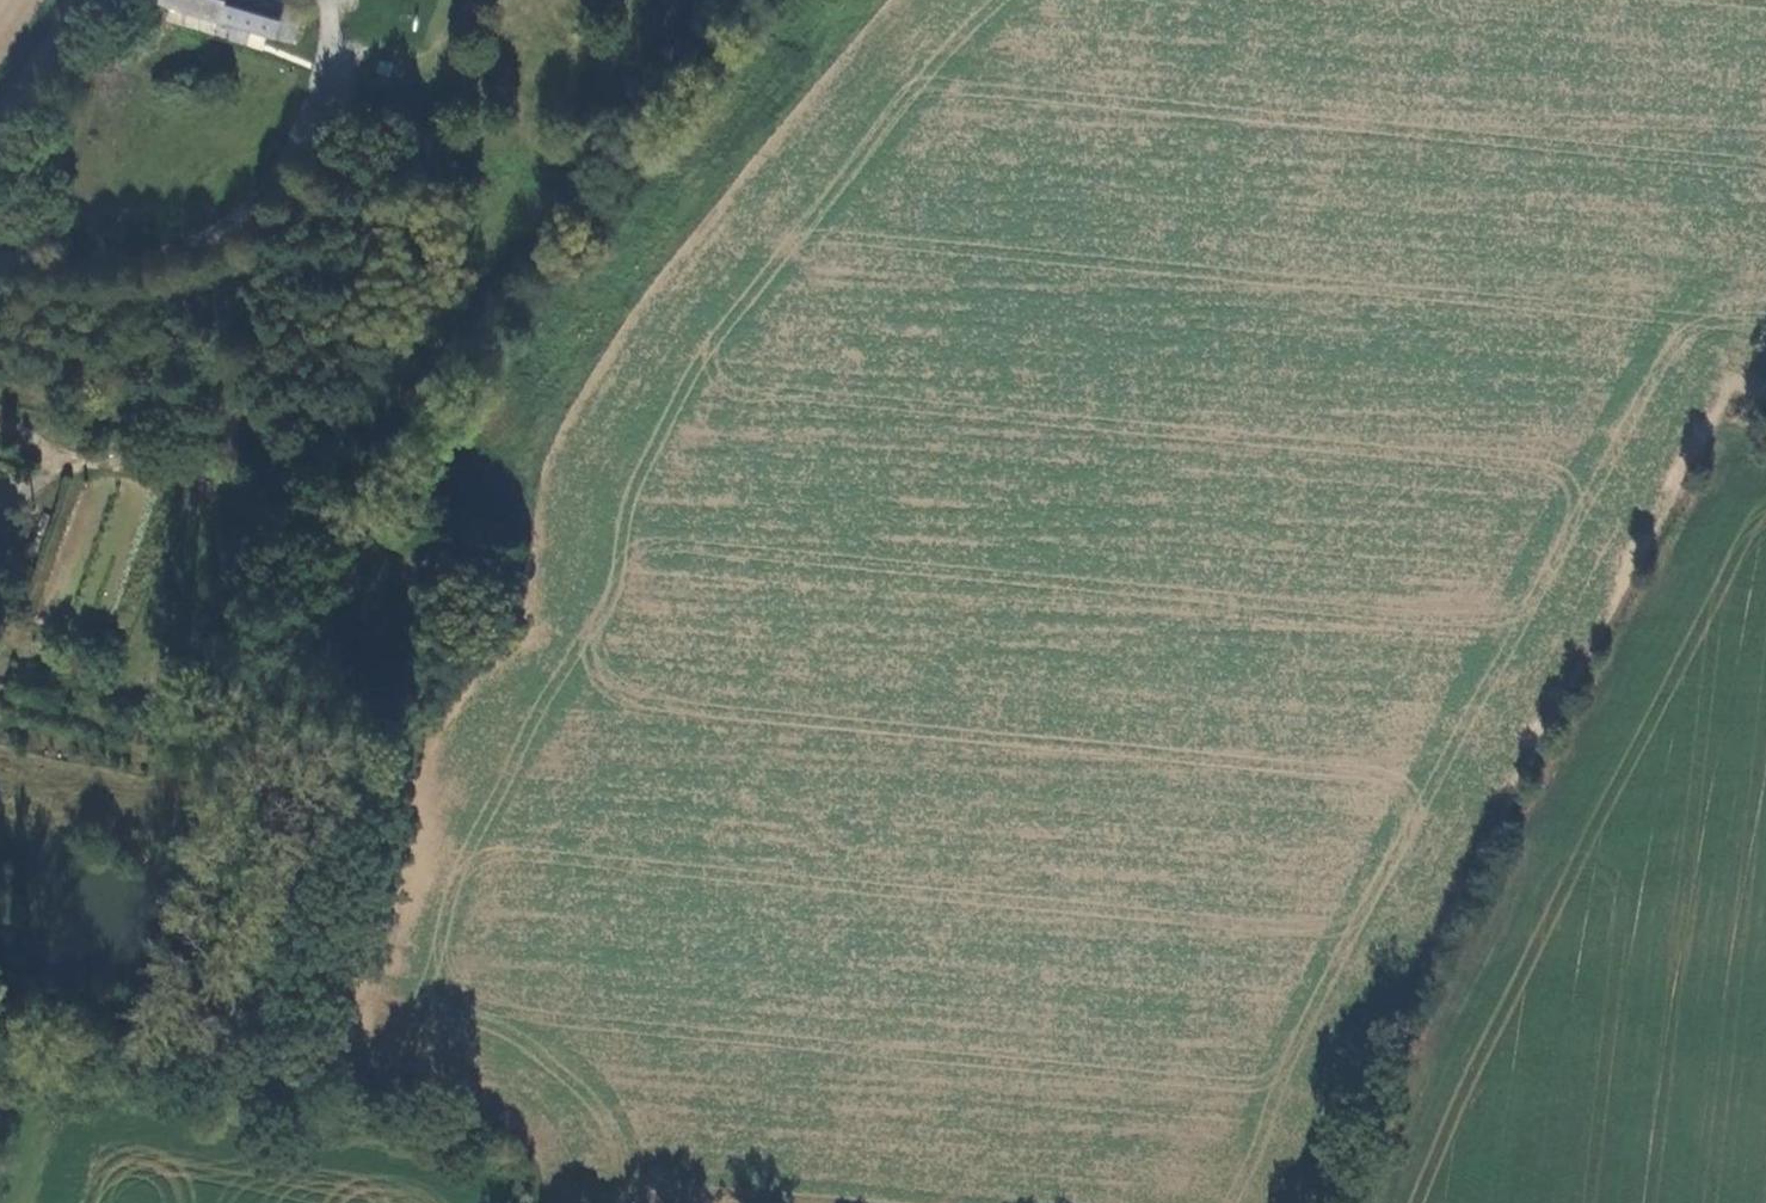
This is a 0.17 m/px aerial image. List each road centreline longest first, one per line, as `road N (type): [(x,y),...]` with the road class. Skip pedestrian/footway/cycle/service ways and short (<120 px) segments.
road 1 (unclassified): [(0,127),(85,0)]

